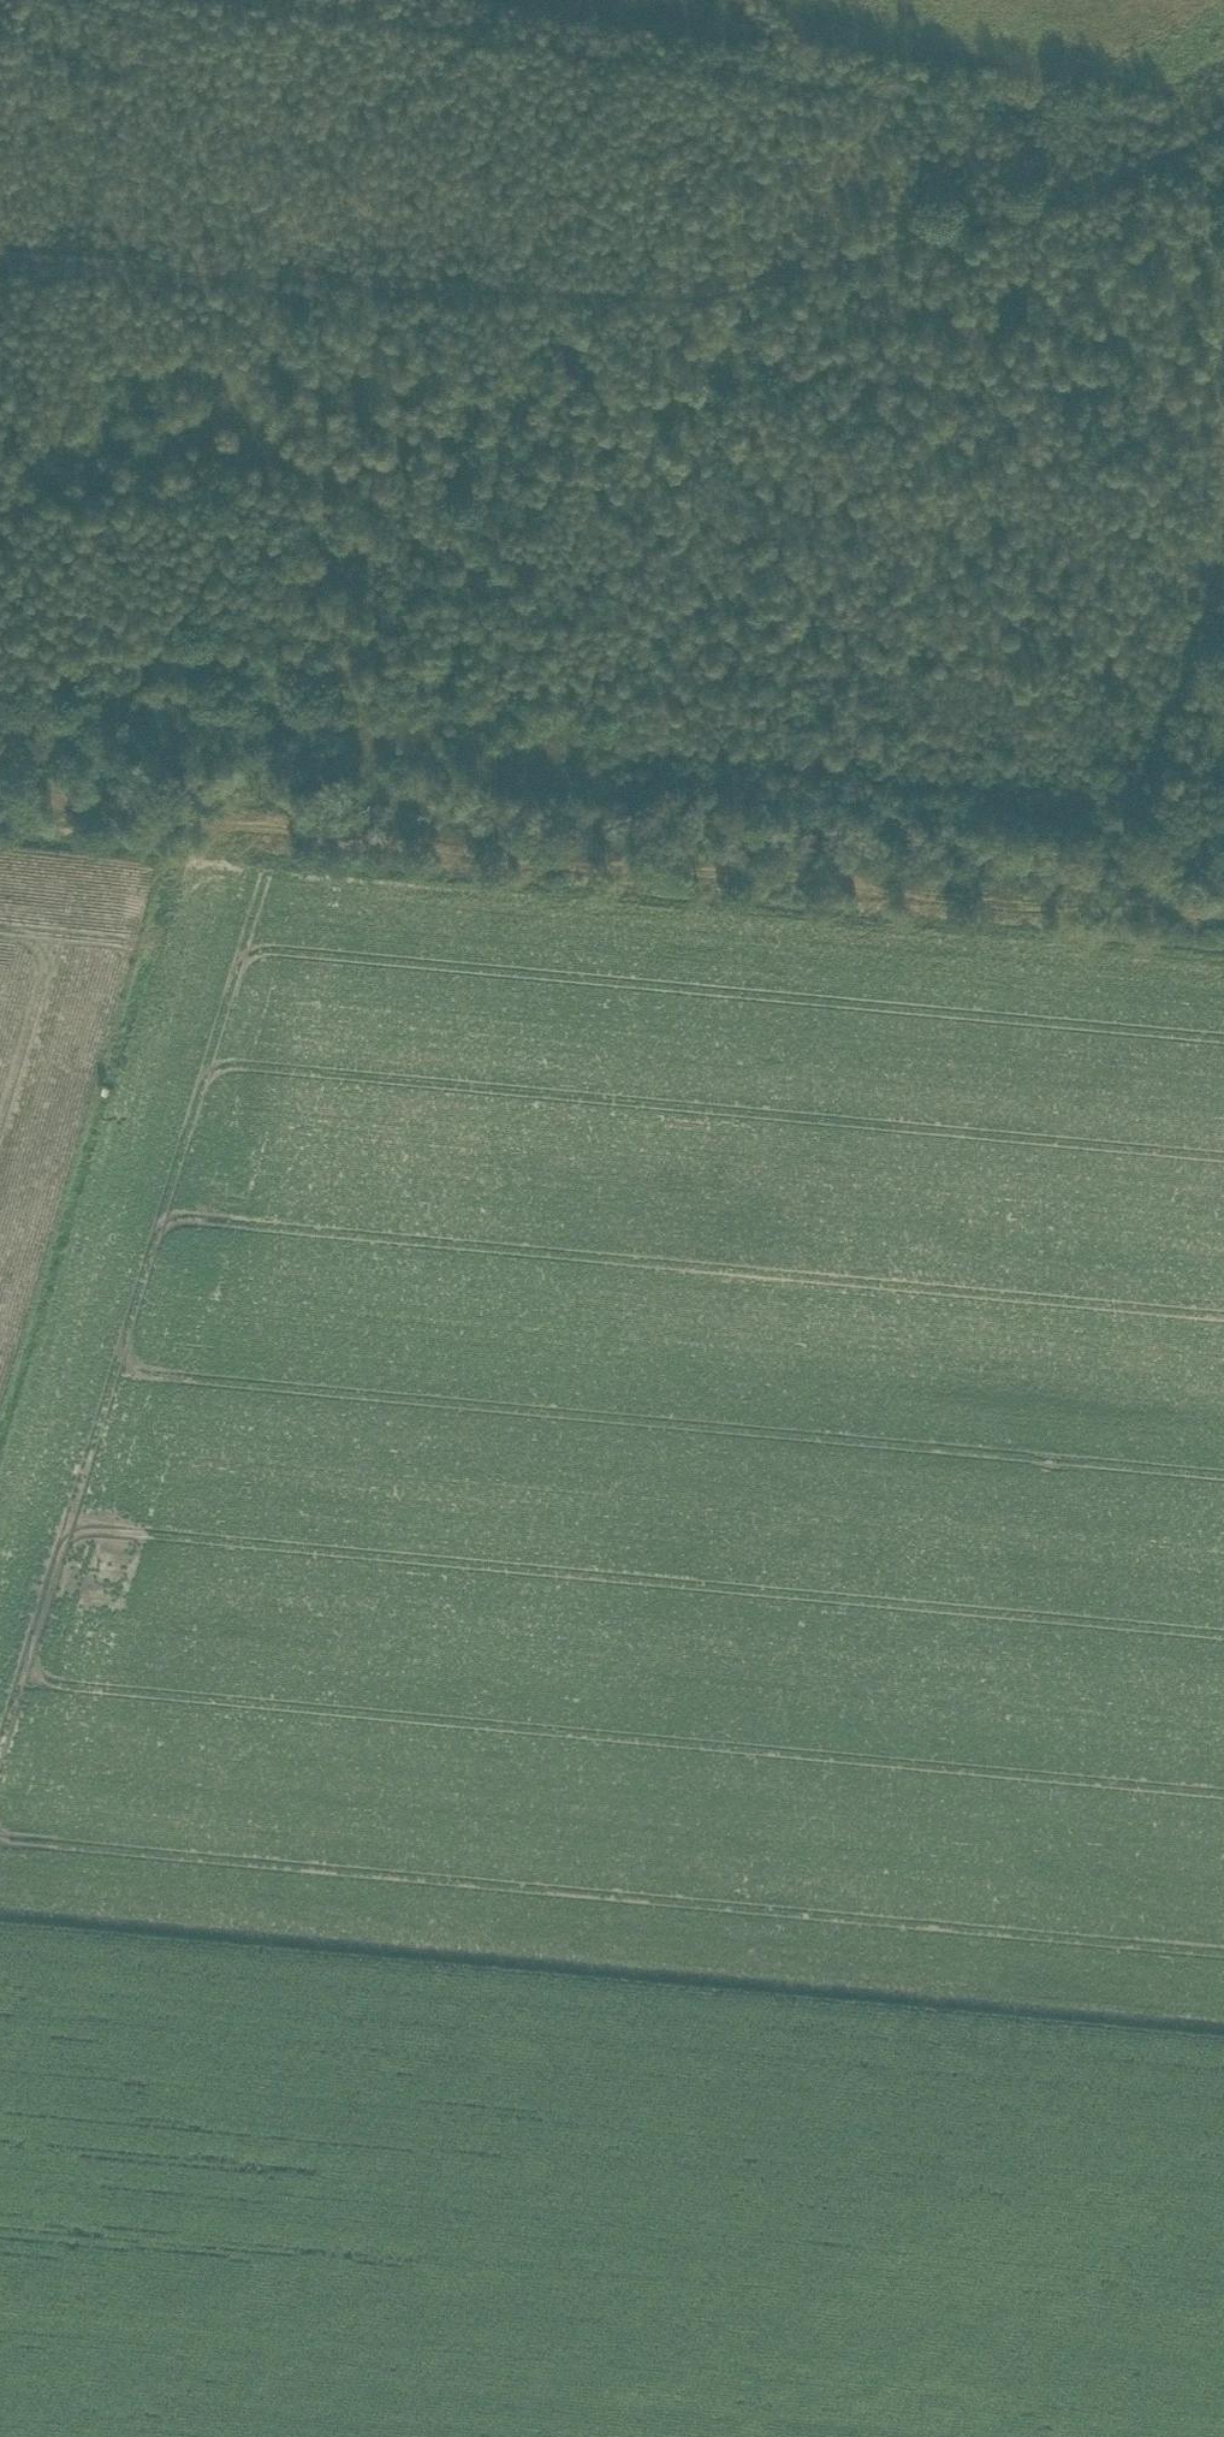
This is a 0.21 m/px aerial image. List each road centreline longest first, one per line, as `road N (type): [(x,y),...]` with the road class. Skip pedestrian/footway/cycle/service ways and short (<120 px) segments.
road 1 (track): [(43,806),(219,836),(1223,936)]

